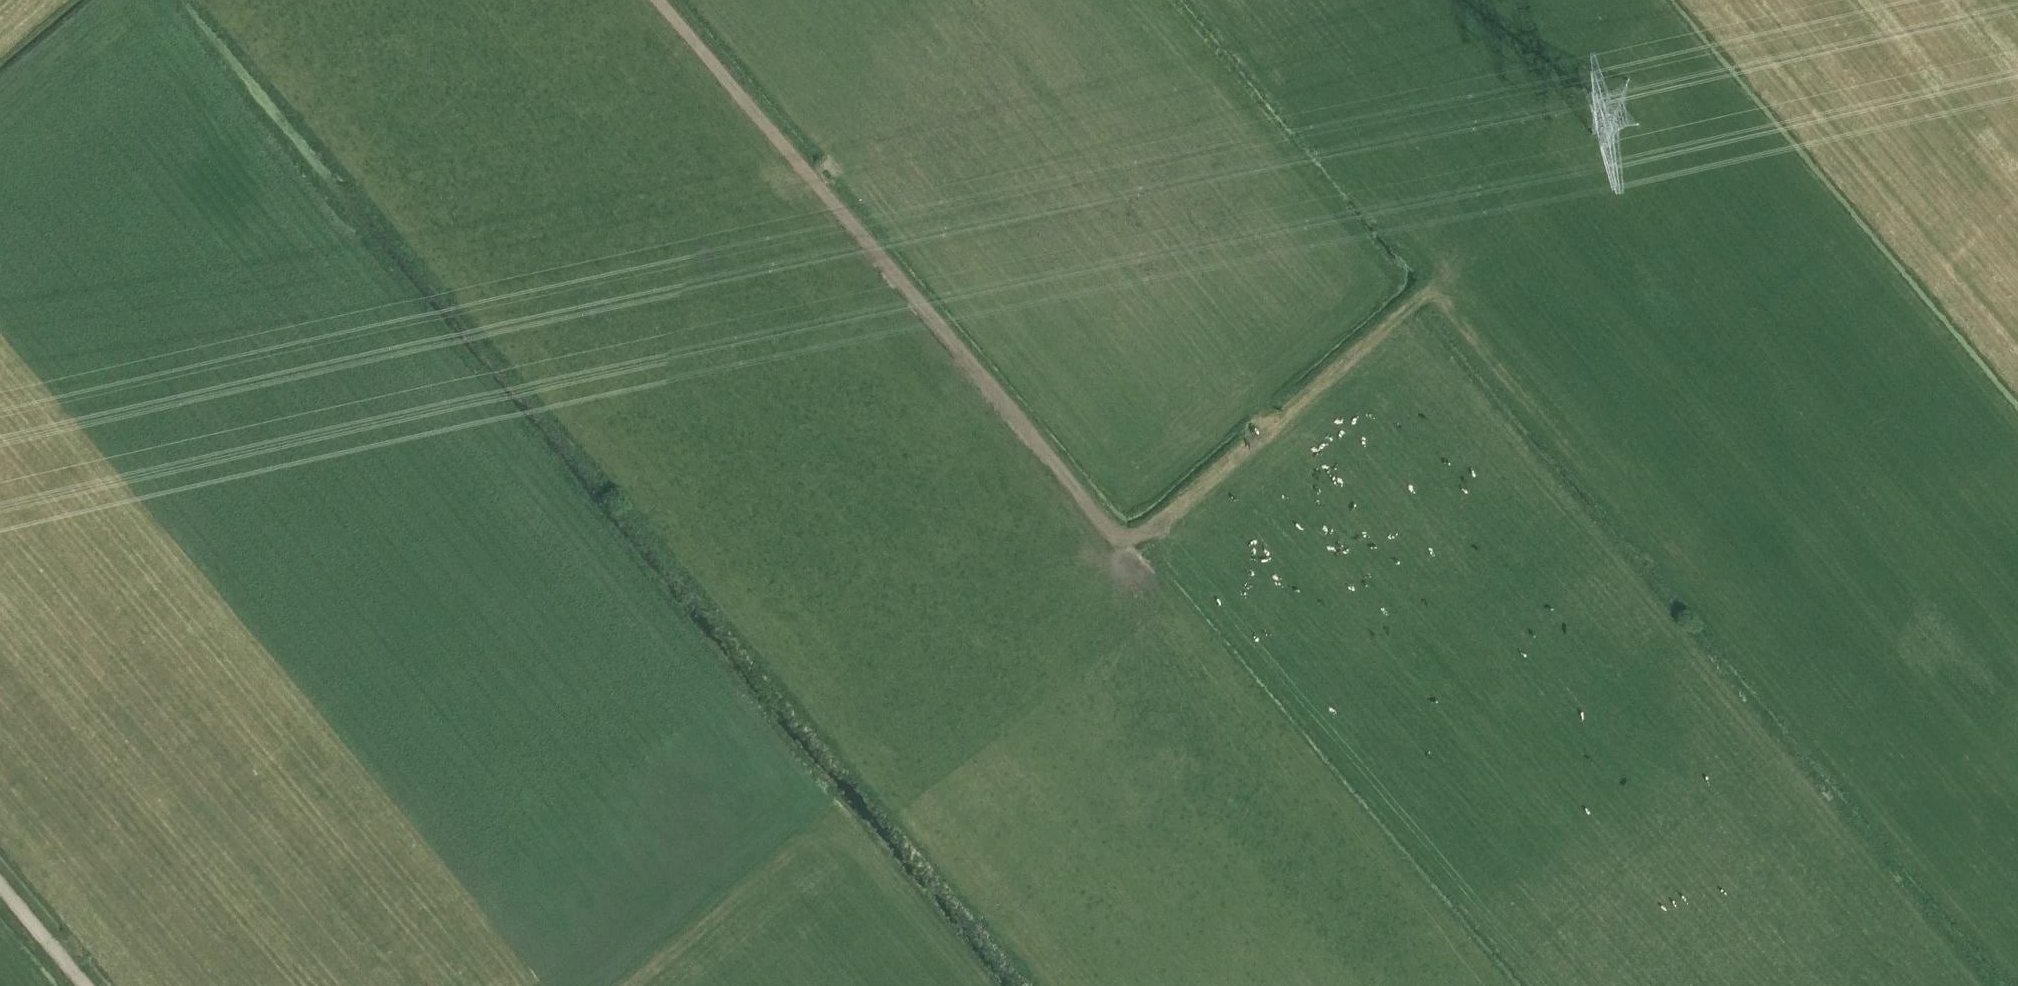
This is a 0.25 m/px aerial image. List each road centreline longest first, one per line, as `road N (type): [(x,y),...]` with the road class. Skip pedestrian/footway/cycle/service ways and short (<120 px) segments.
road 1 (track): [(663,0),(1096,515),(1119,530),(1144,533),(1412,299)]
road 2 (track): [(0,884),(86,985)]

